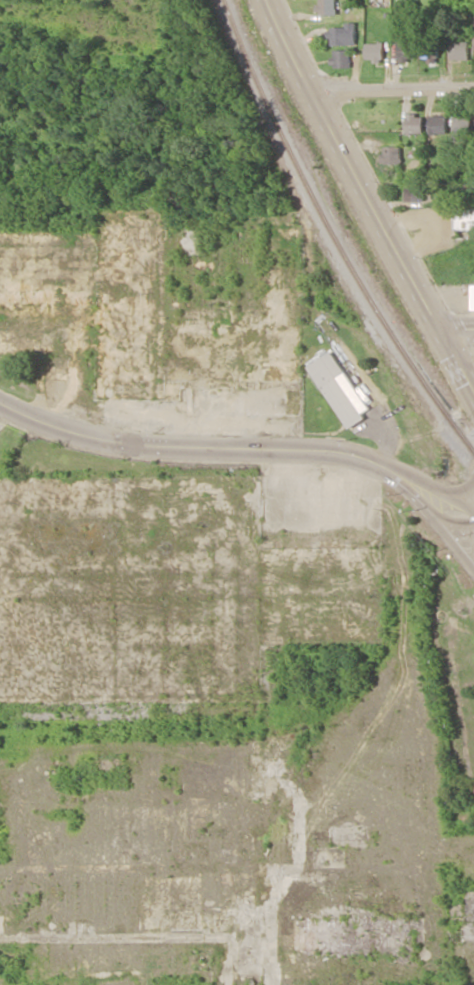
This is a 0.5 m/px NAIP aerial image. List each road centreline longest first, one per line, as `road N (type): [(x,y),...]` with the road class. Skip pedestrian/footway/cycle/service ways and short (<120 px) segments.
road 1 (tertiary): [(397,472),(336,450),(92,436),(0,400)]
road 2 (tertiary): [(443,328),(342,162),(266,0)]
road 3 (residential): [(473,85),(307,90)]

